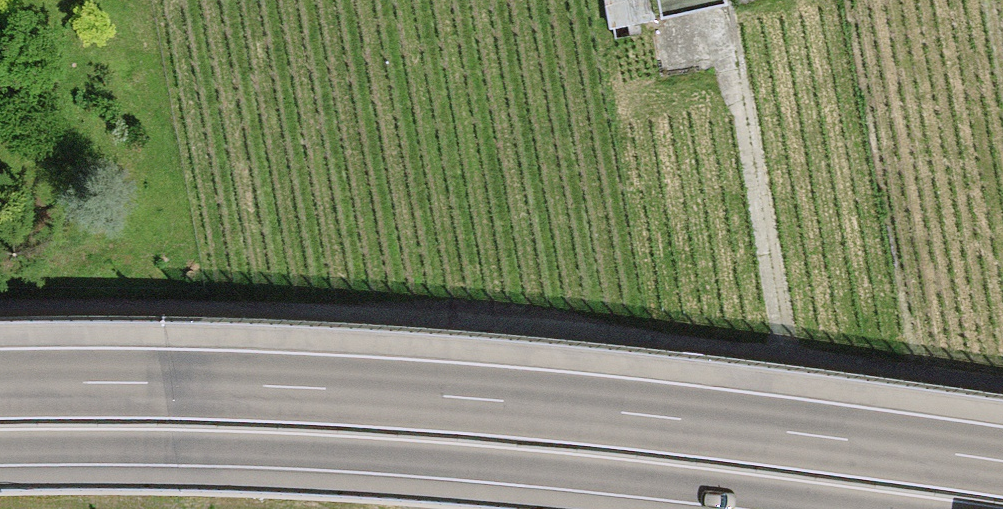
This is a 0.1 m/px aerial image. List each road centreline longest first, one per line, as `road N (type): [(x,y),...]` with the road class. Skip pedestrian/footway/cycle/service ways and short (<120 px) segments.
road 1 (motorway): [(1002,464),(377,390),(0,385)]
road 2 (track): [(0,403),(1002,424)]
road 3 (motorway): [(0,446),(359,455),(862,508)]

